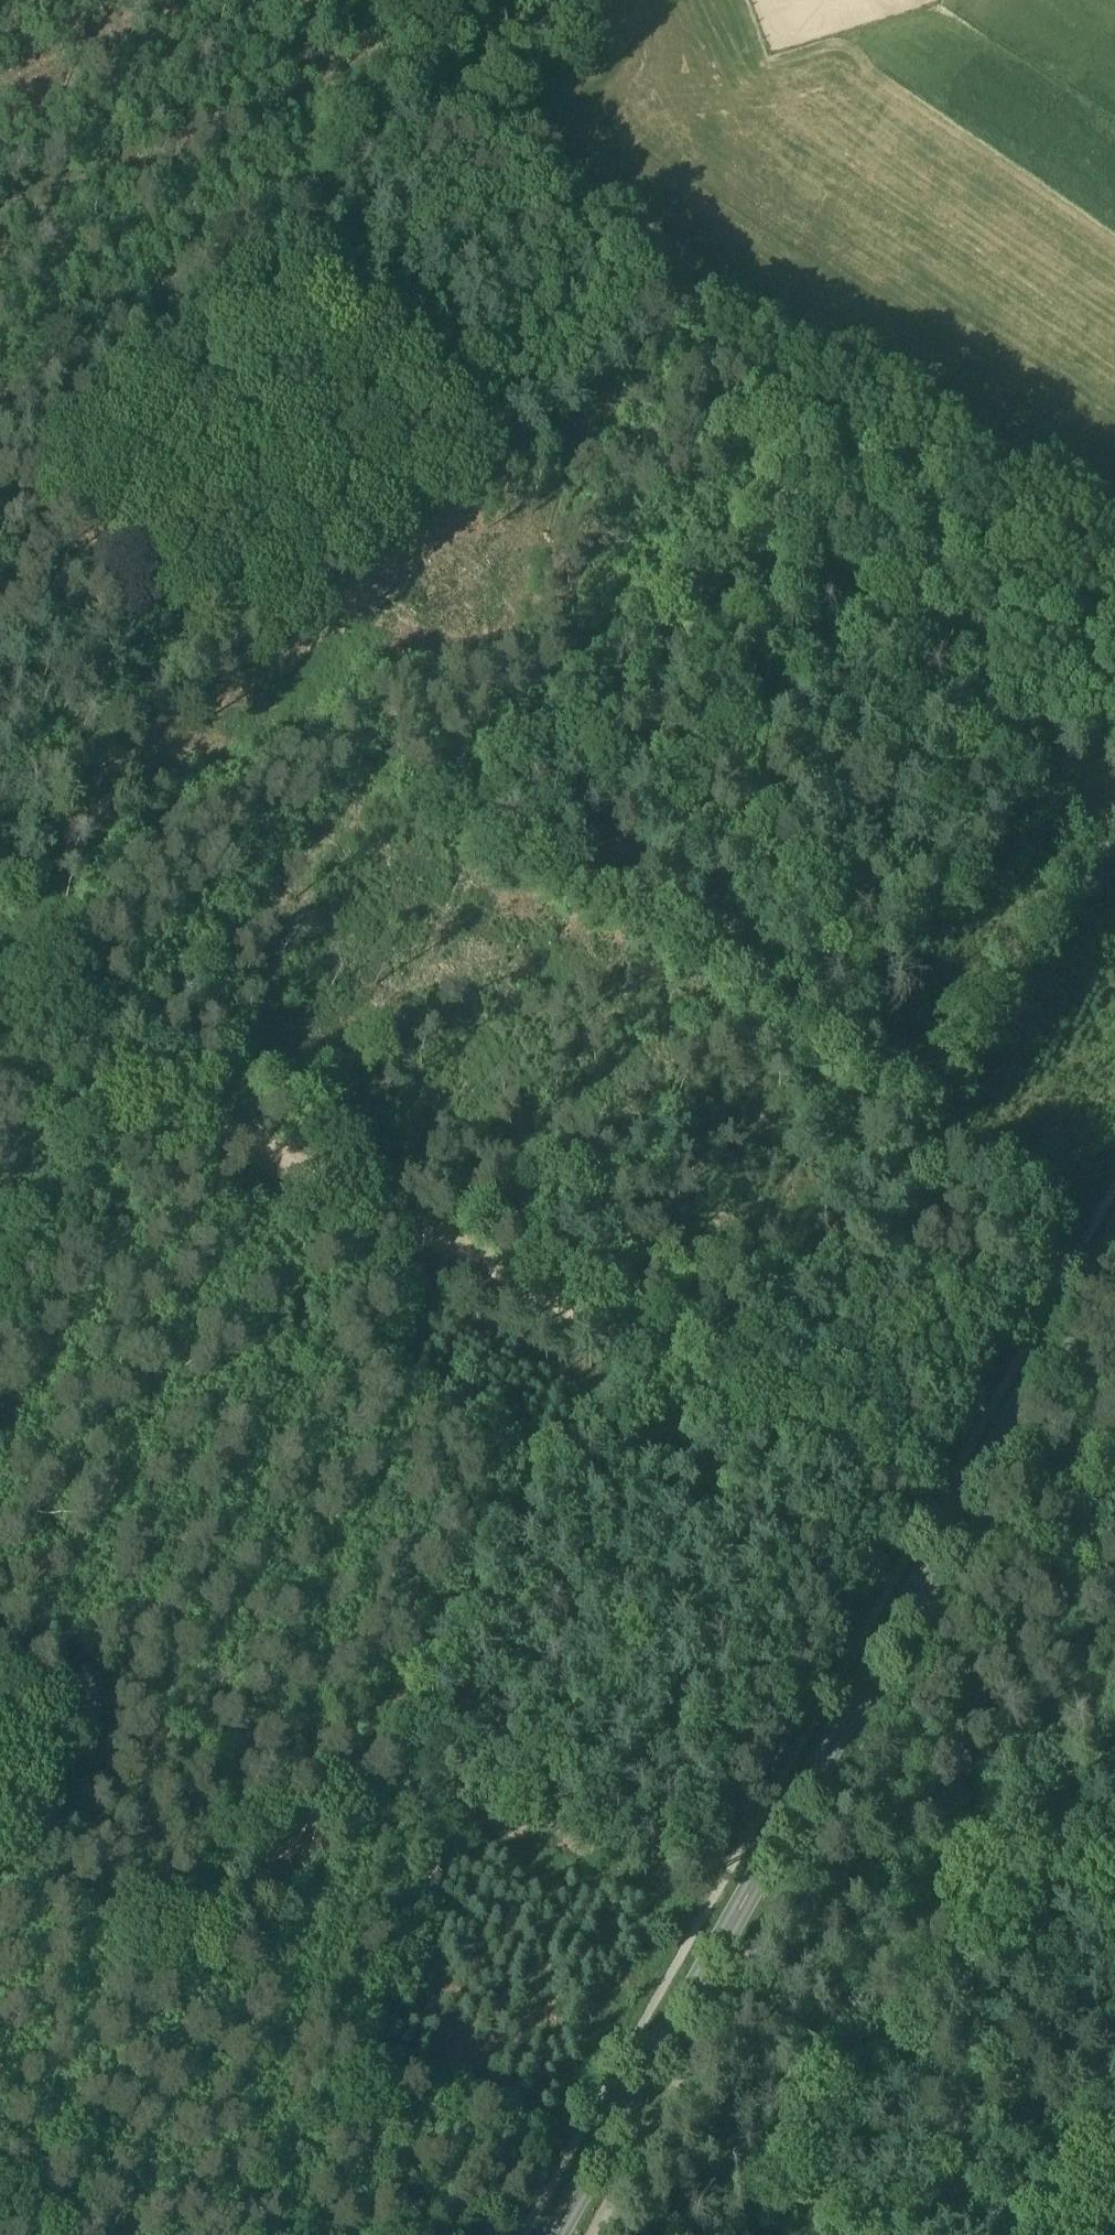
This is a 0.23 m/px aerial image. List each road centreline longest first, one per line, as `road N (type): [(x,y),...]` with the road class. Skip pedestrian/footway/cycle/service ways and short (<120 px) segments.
road 1 (secondary): [(559,2234),(1114,1243)]
road 2 (track): [(0,1010),(955,1523)]
road 3 (track): [(447,99),(584,208),(1114,561)]
road 4 (track): [(0,386),(447,99)]
road 5 (track): [(955,1523),(1114,1604)]
road 6 (track): [(447,99),(319,0)]

